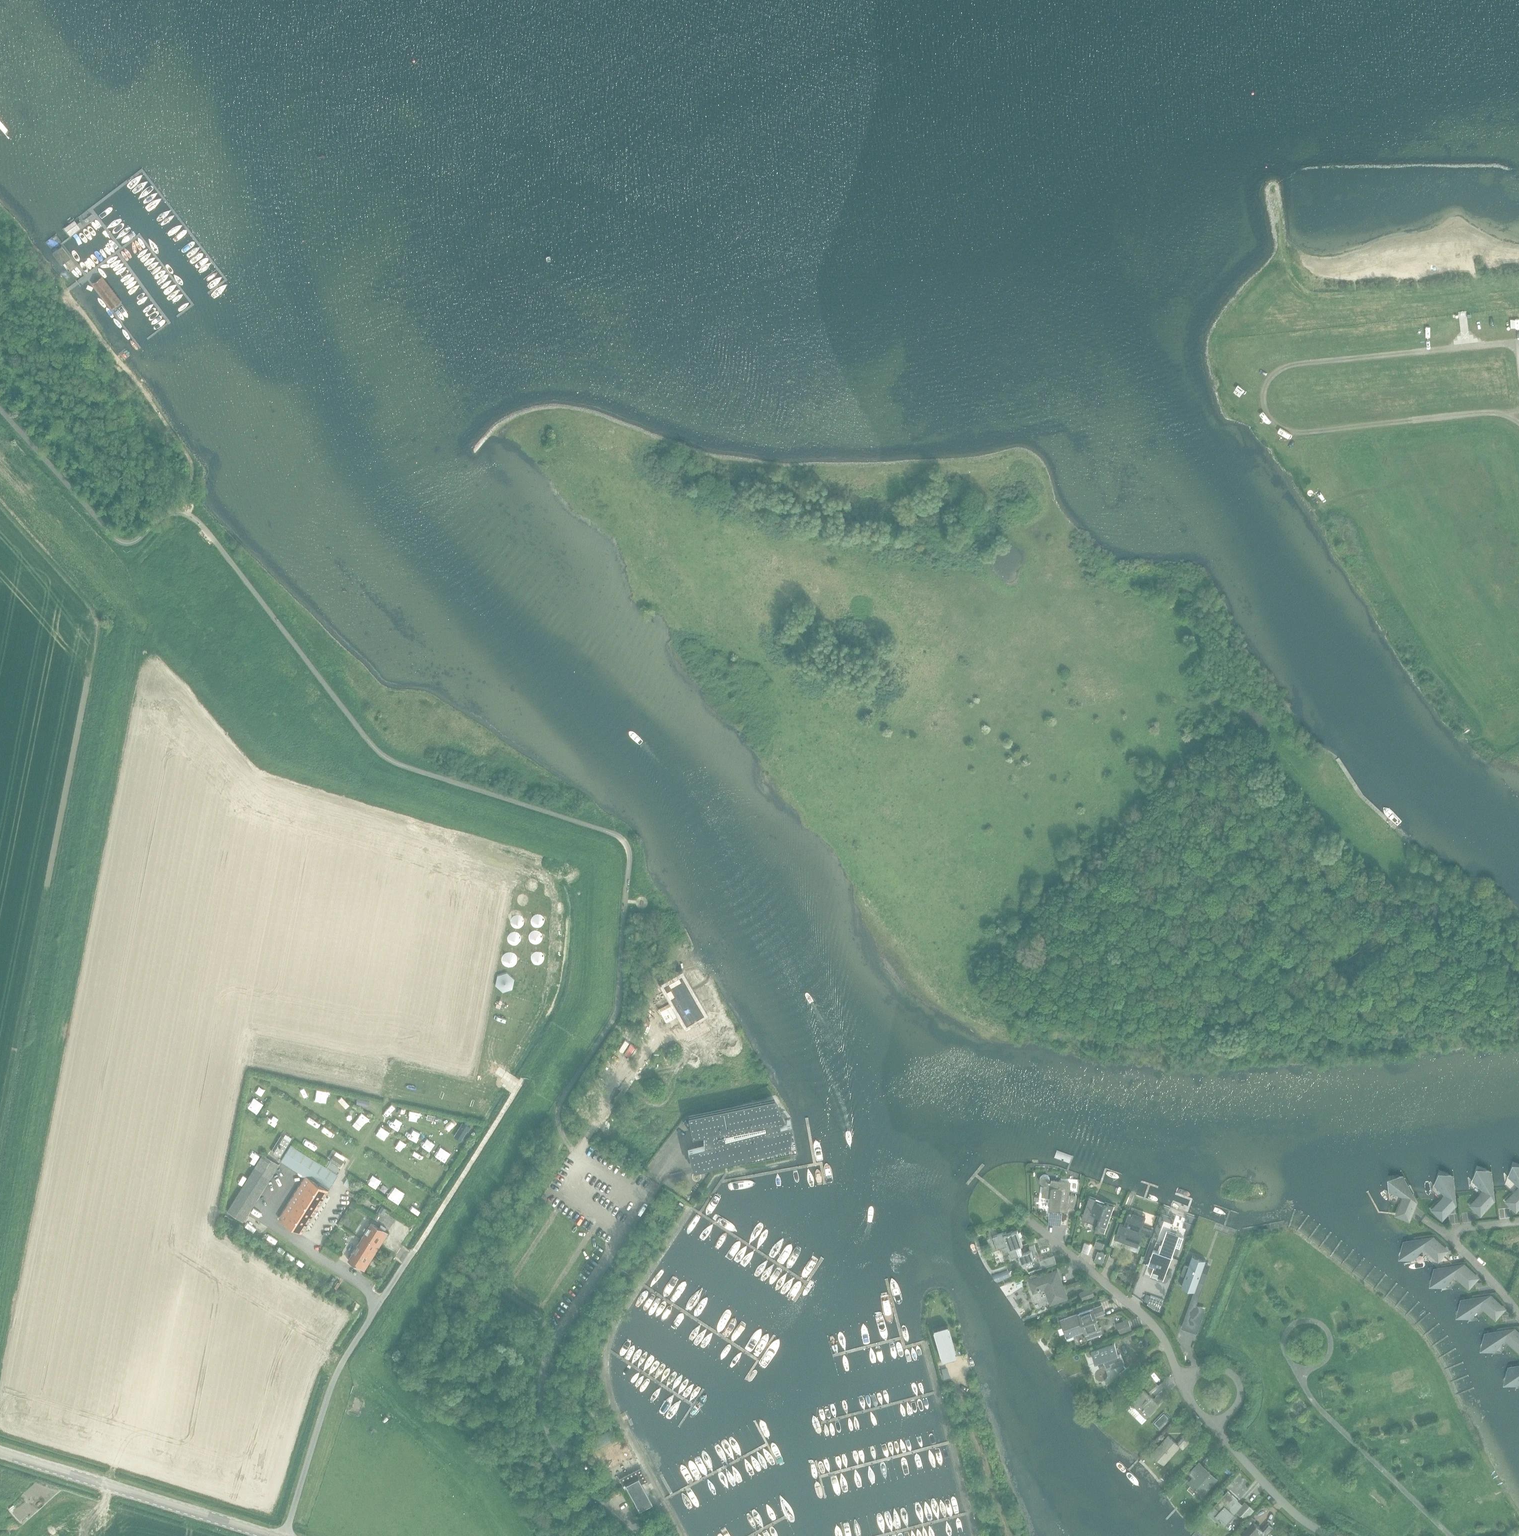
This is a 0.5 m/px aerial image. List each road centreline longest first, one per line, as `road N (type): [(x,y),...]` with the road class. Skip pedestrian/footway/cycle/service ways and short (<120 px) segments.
road 1 (unclassified): [(649,1535),(564,1459),(545,1423),(543,1365),(553,1338),(609,1253)]
road 2 (tertiary): [(275,1535),(0,1449)]
road 3 (unclassified): [(1450,1535),(1313,1404),(1301,1368)]
road 4 (residential): [(1030,1221),(1150,1321),(1177,1370)]
road 5 (unclassified): [(1008,1535),(953,1361)]
road 6 (residential): [(1220,1433),(1290,1510),(1331,1535)]
road 7 (residential): [(1220,1433),(1238,1404),(1238,1382),(1218,1368),(1189,1376),(1177,1370)]
road 8 (unclassified): [(1283,1347),(1297,1322),(1324,1326),(1327,1358),(1301,1368)]

